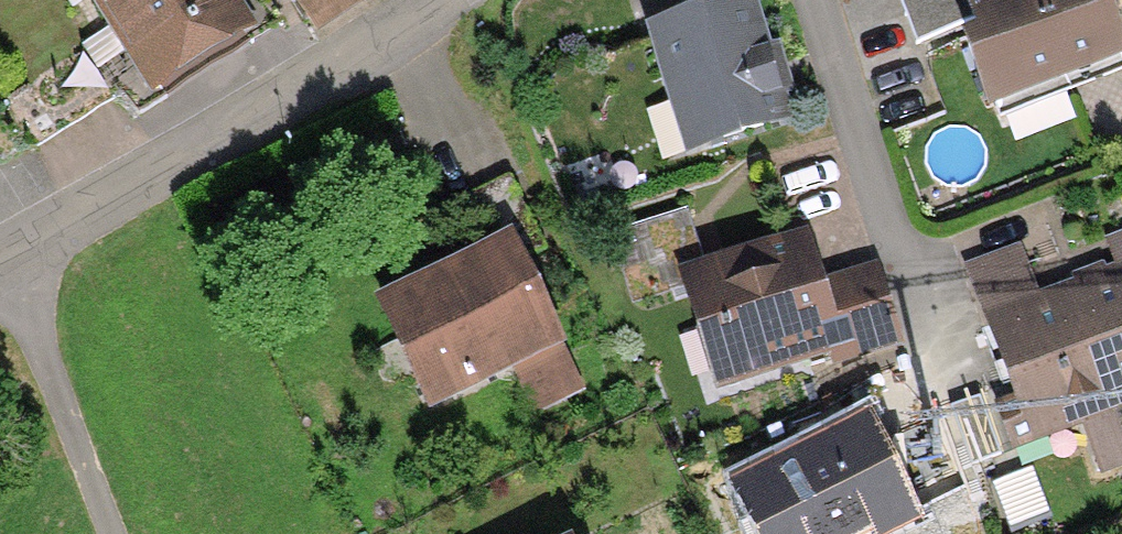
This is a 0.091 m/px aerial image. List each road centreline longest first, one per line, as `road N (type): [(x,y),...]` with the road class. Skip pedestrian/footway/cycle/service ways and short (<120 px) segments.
road 1 (unclassified): [(0,245),(316,71),(417,0)]

